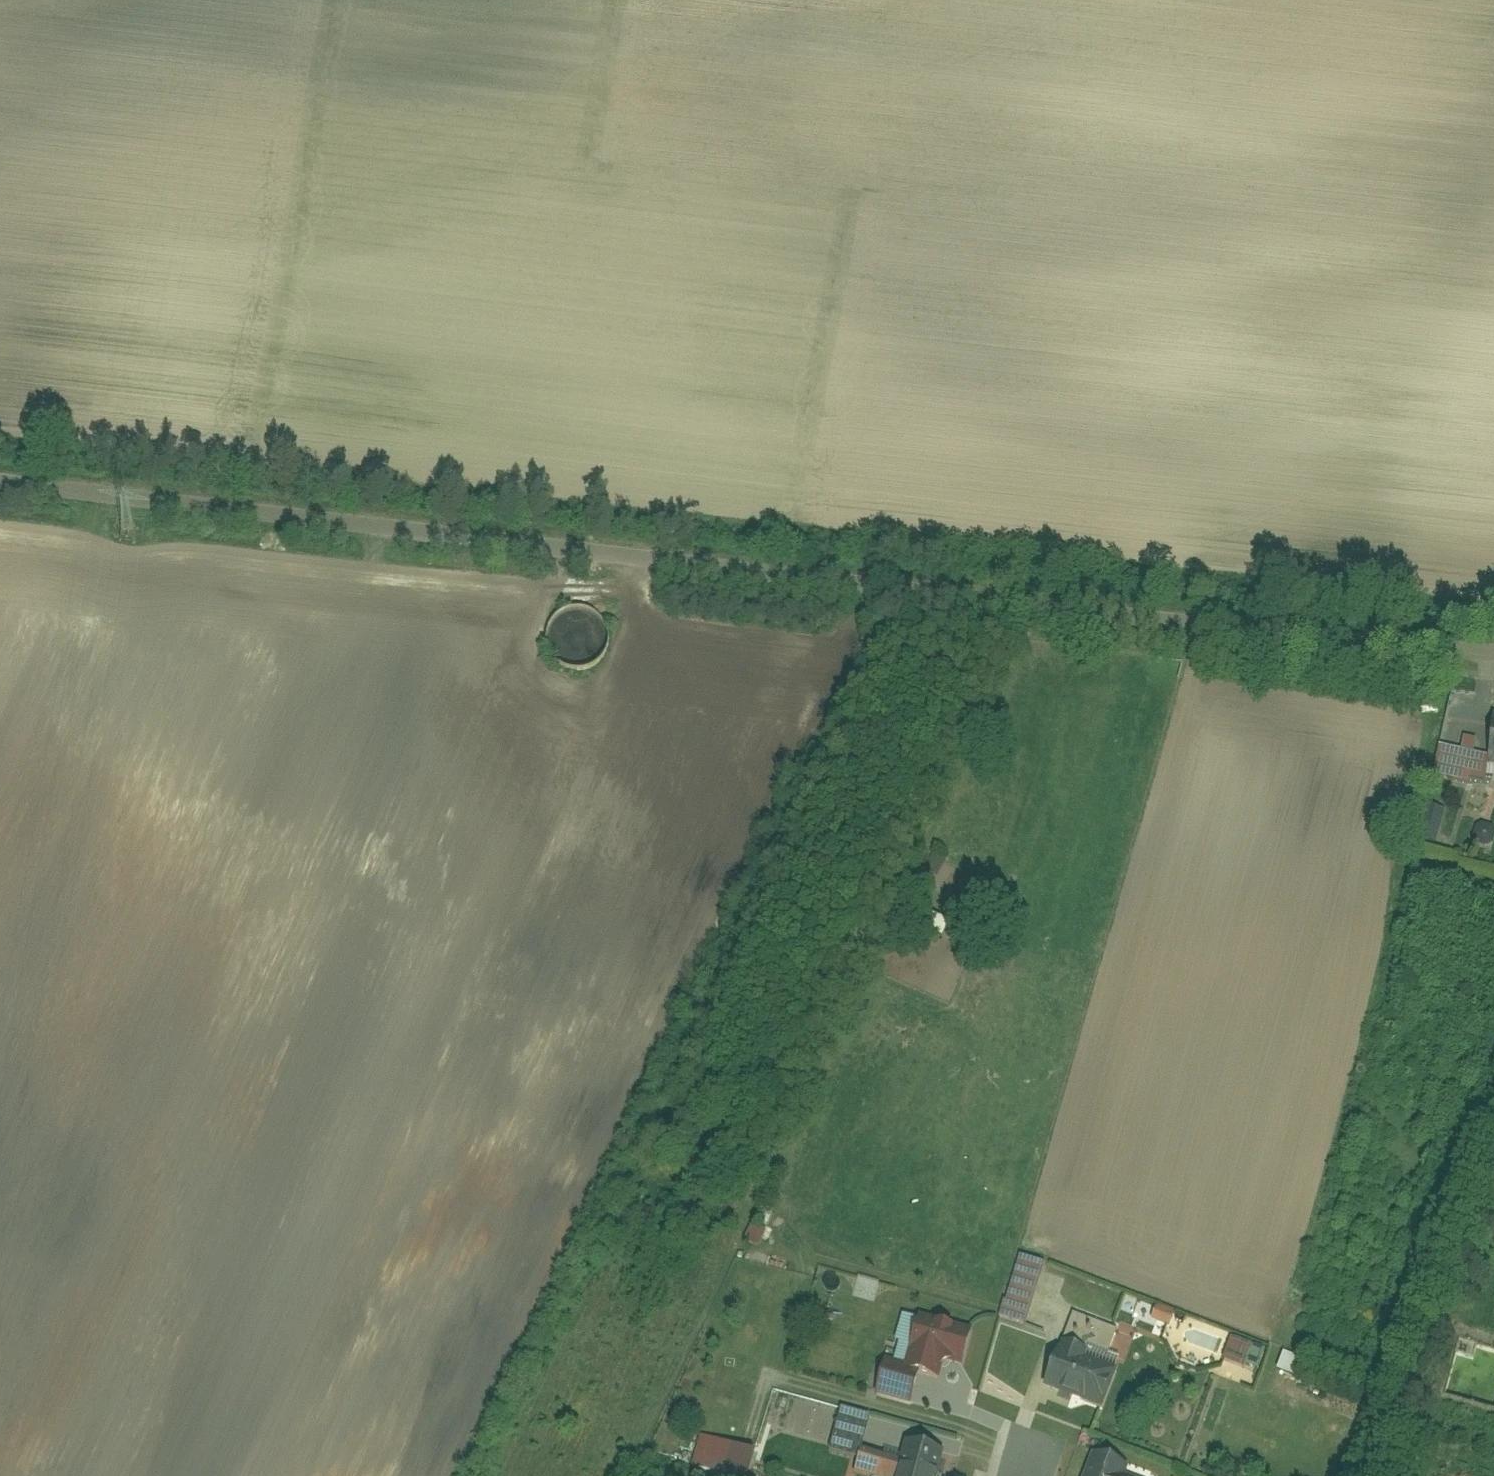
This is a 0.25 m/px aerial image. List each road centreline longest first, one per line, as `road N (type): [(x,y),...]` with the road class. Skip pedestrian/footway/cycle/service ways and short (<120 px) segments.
road 1 (residential): [(0,491),(1493,657)]

